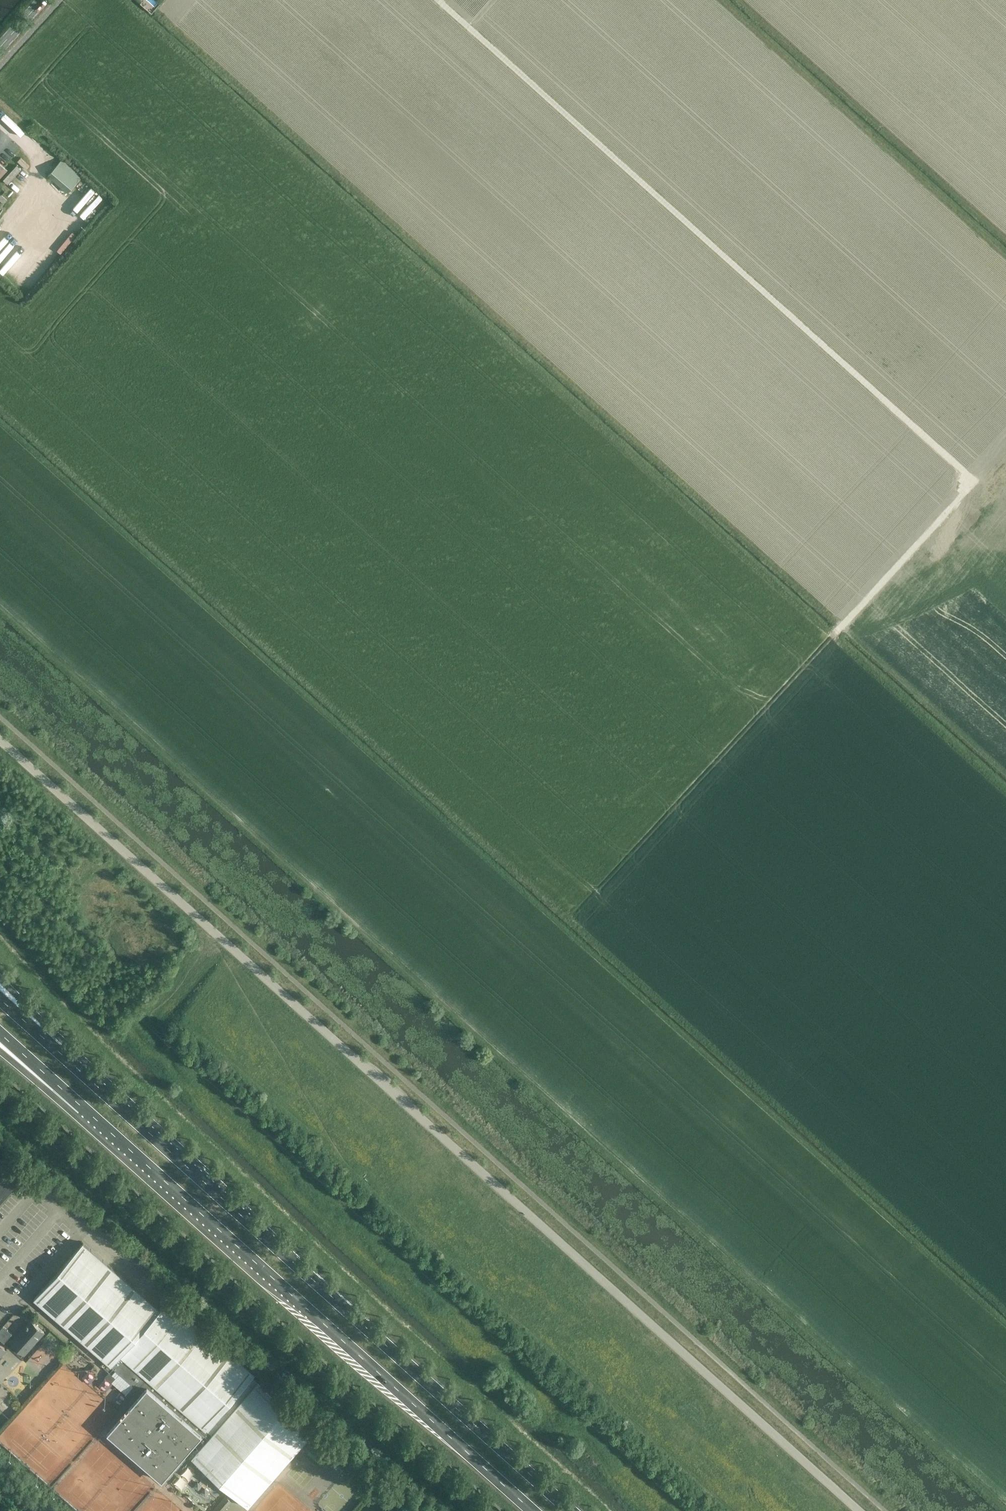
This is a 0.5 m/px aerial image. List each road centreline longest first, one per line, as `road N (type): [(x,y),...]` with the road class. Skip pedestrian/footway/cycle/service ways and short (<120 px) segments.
road 1 (unclassified): [(859,1510),(0,741)]
road 2 (trunk): [(573,1510),(71,1063)]
road 3 (trunk): [(97,1123),(534,1510)]
road 4 (trunk): [(0,1031),(97,1123)]
road 5 (trunk): [(0,1050),(97,1123)]

